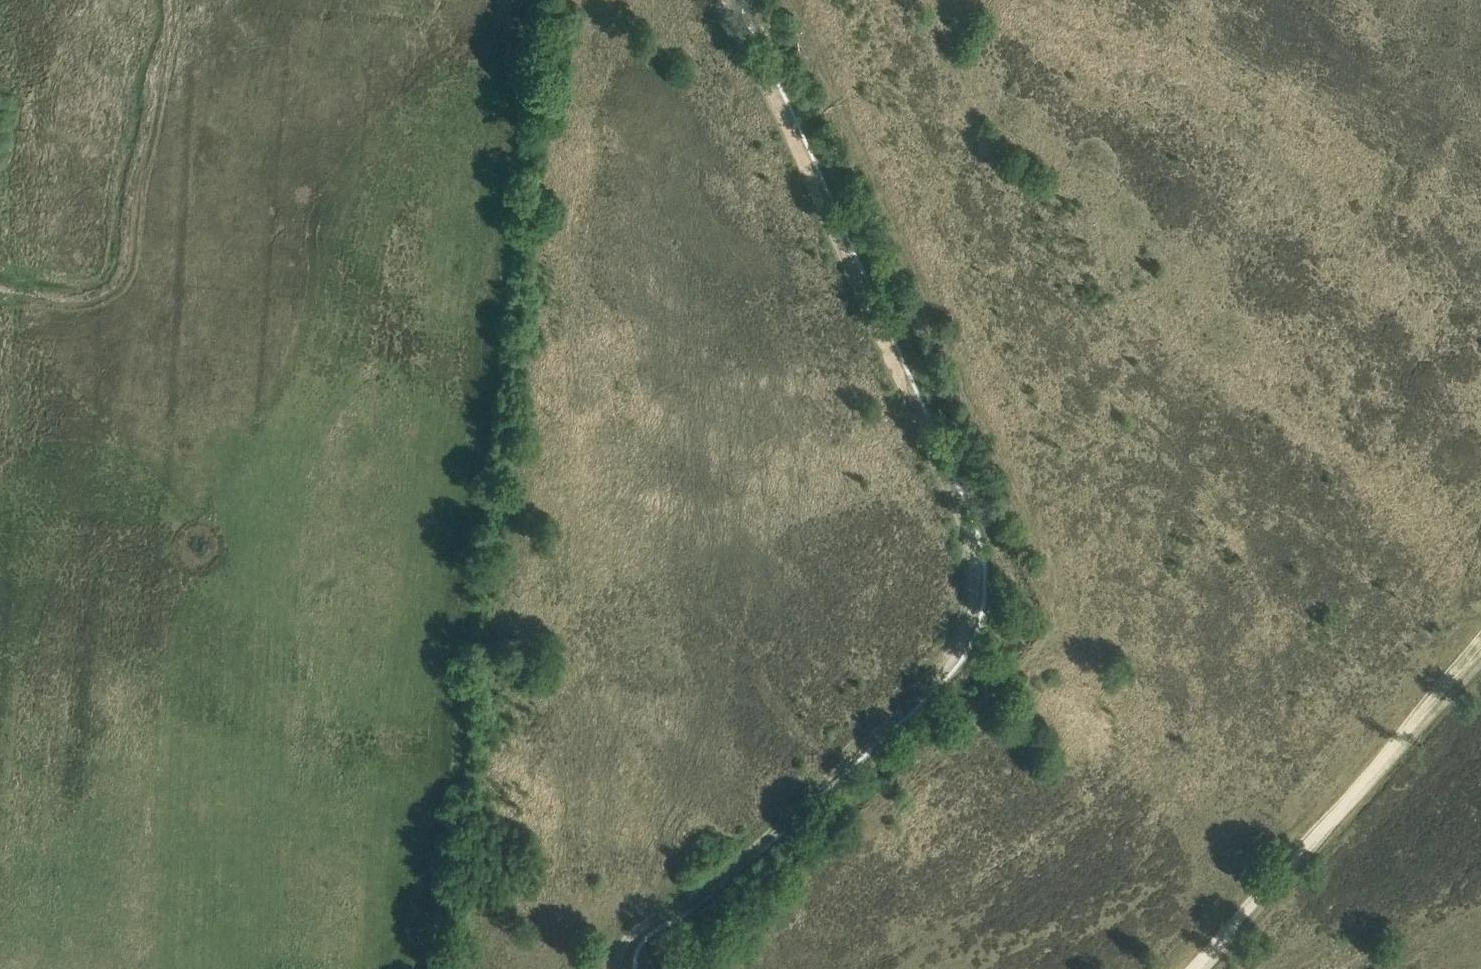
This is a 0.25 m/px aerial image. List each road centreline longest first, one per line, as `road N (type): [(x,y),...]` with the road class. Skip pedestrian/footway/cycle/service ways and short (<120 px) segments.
road 1 (track): [(724,0),(947,487),(971,549),(971,608),(958,650),(938,673),(764,839),(687,904),(637,930),(619,968)]
road 2 (track): [(1480,659),(1200,968)]

